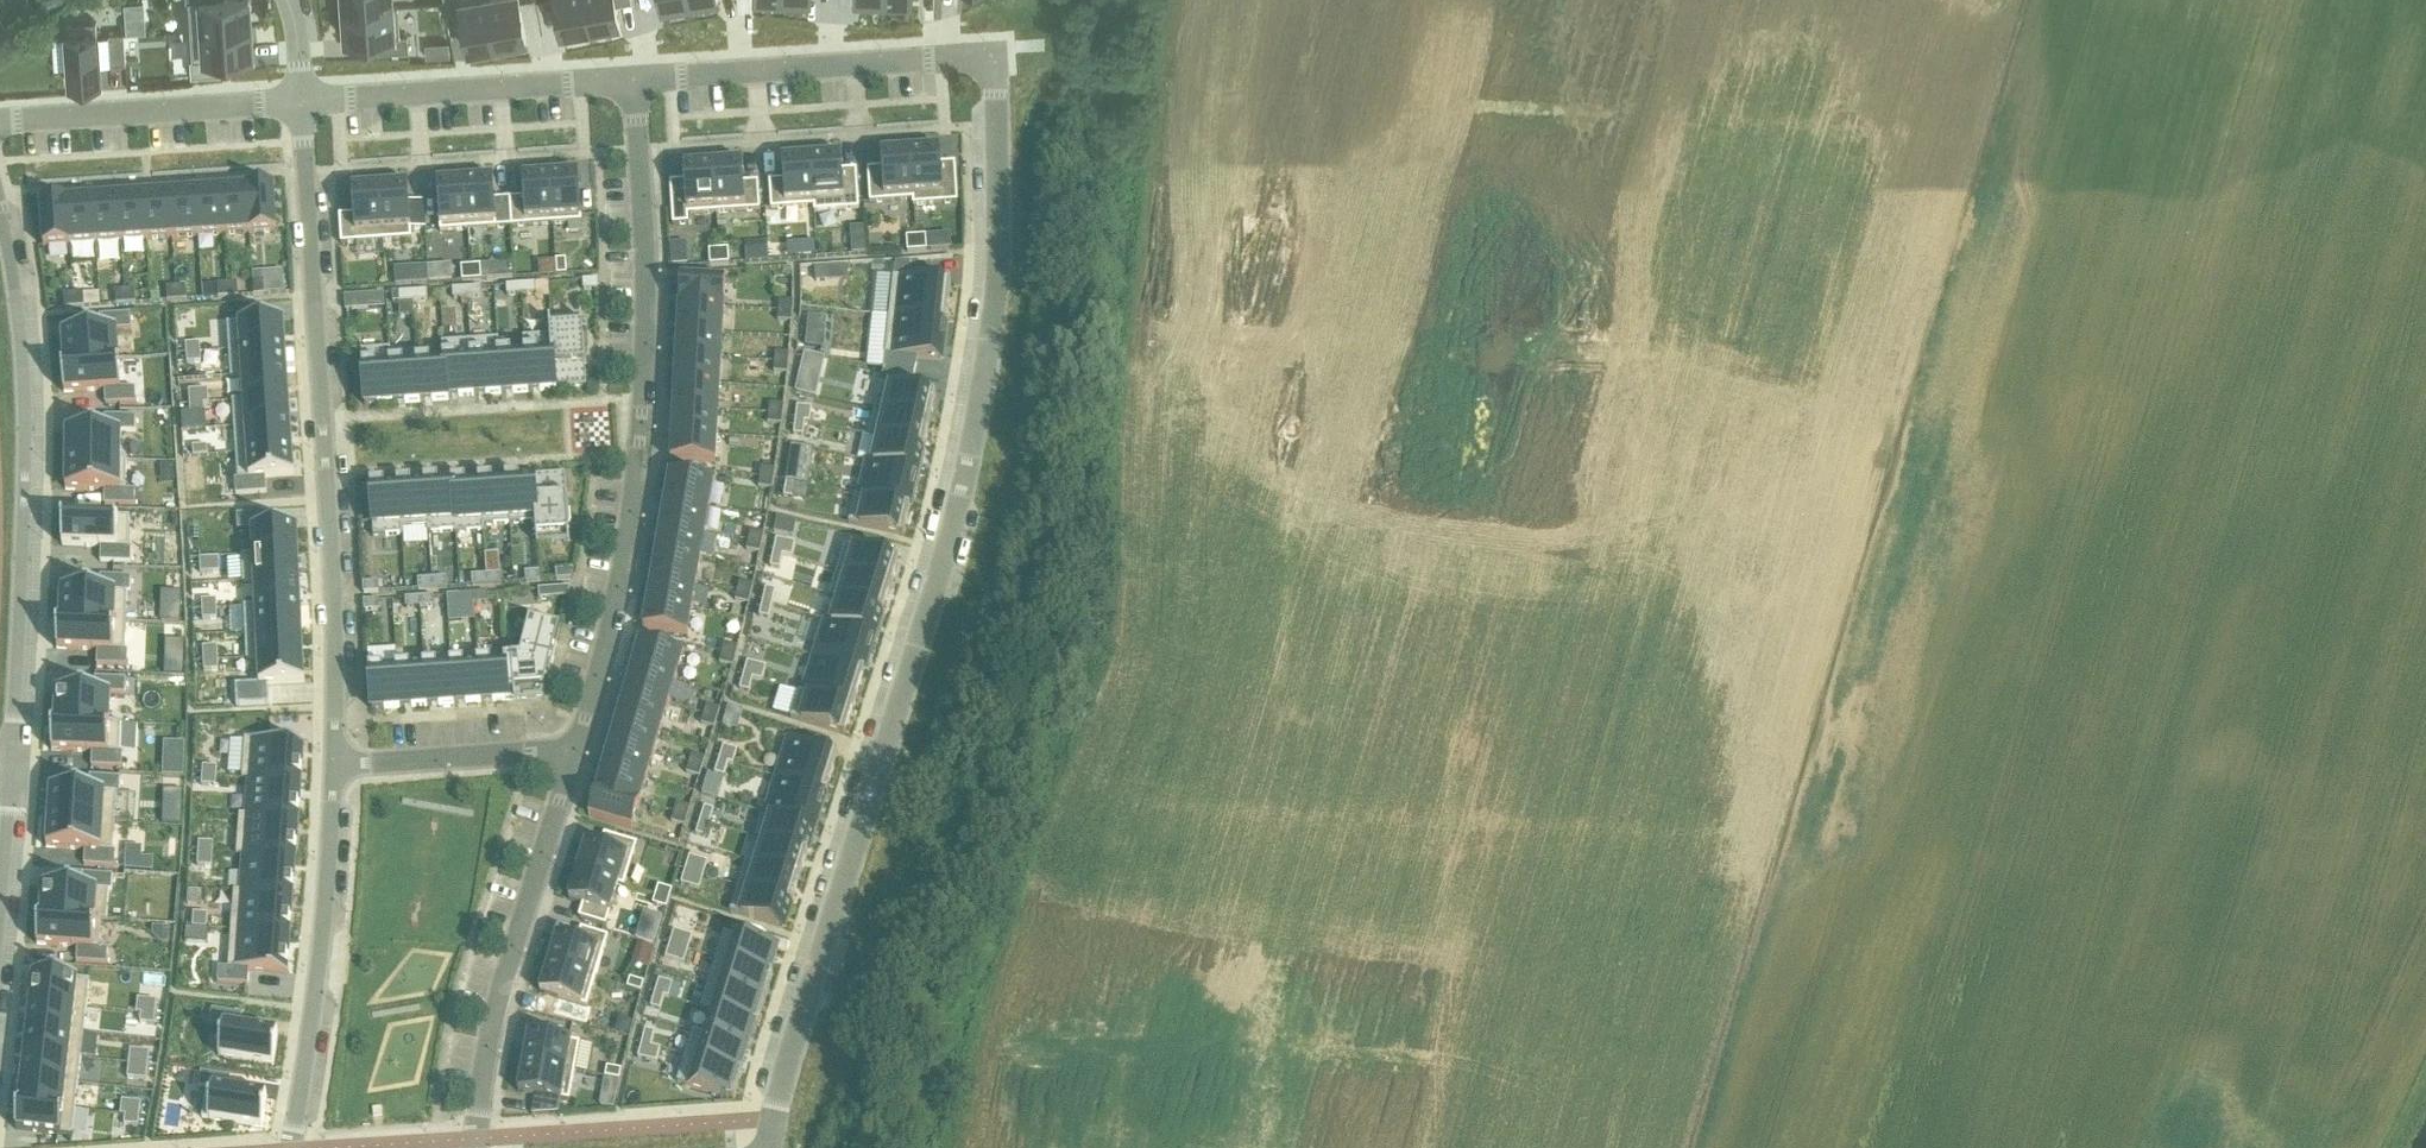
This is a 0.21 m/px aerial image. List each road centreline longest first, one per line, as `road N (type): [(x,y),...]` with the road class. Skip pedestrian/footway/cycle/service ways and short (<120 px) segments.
road 1 (residential): [(638,79),(943,56),(986,71),(999,103),(1001,250),(987,379),(955,537),(770,1147)]
road 2 (residential): [(638,79),(648,293),(640,455),(624,575),(578,749)]
road 3 (residential): [(302,101),(334,599),(336,766)]
road 4 (residential): [(11,762),(28,406),(0,192)]
road 5 (residential): [(578,749),(505,979),(476,1147)]
road 6 (residential): [(336,766),(322,945),(293,1147)]
road 7 (residential): [(302,101),(638,79)]
road 8 (residential): [(0,121),(302,101)]
road 9 (residential): [(336,766),(578,749)]
road 10 (residential): [(0,936),(11,762)]

